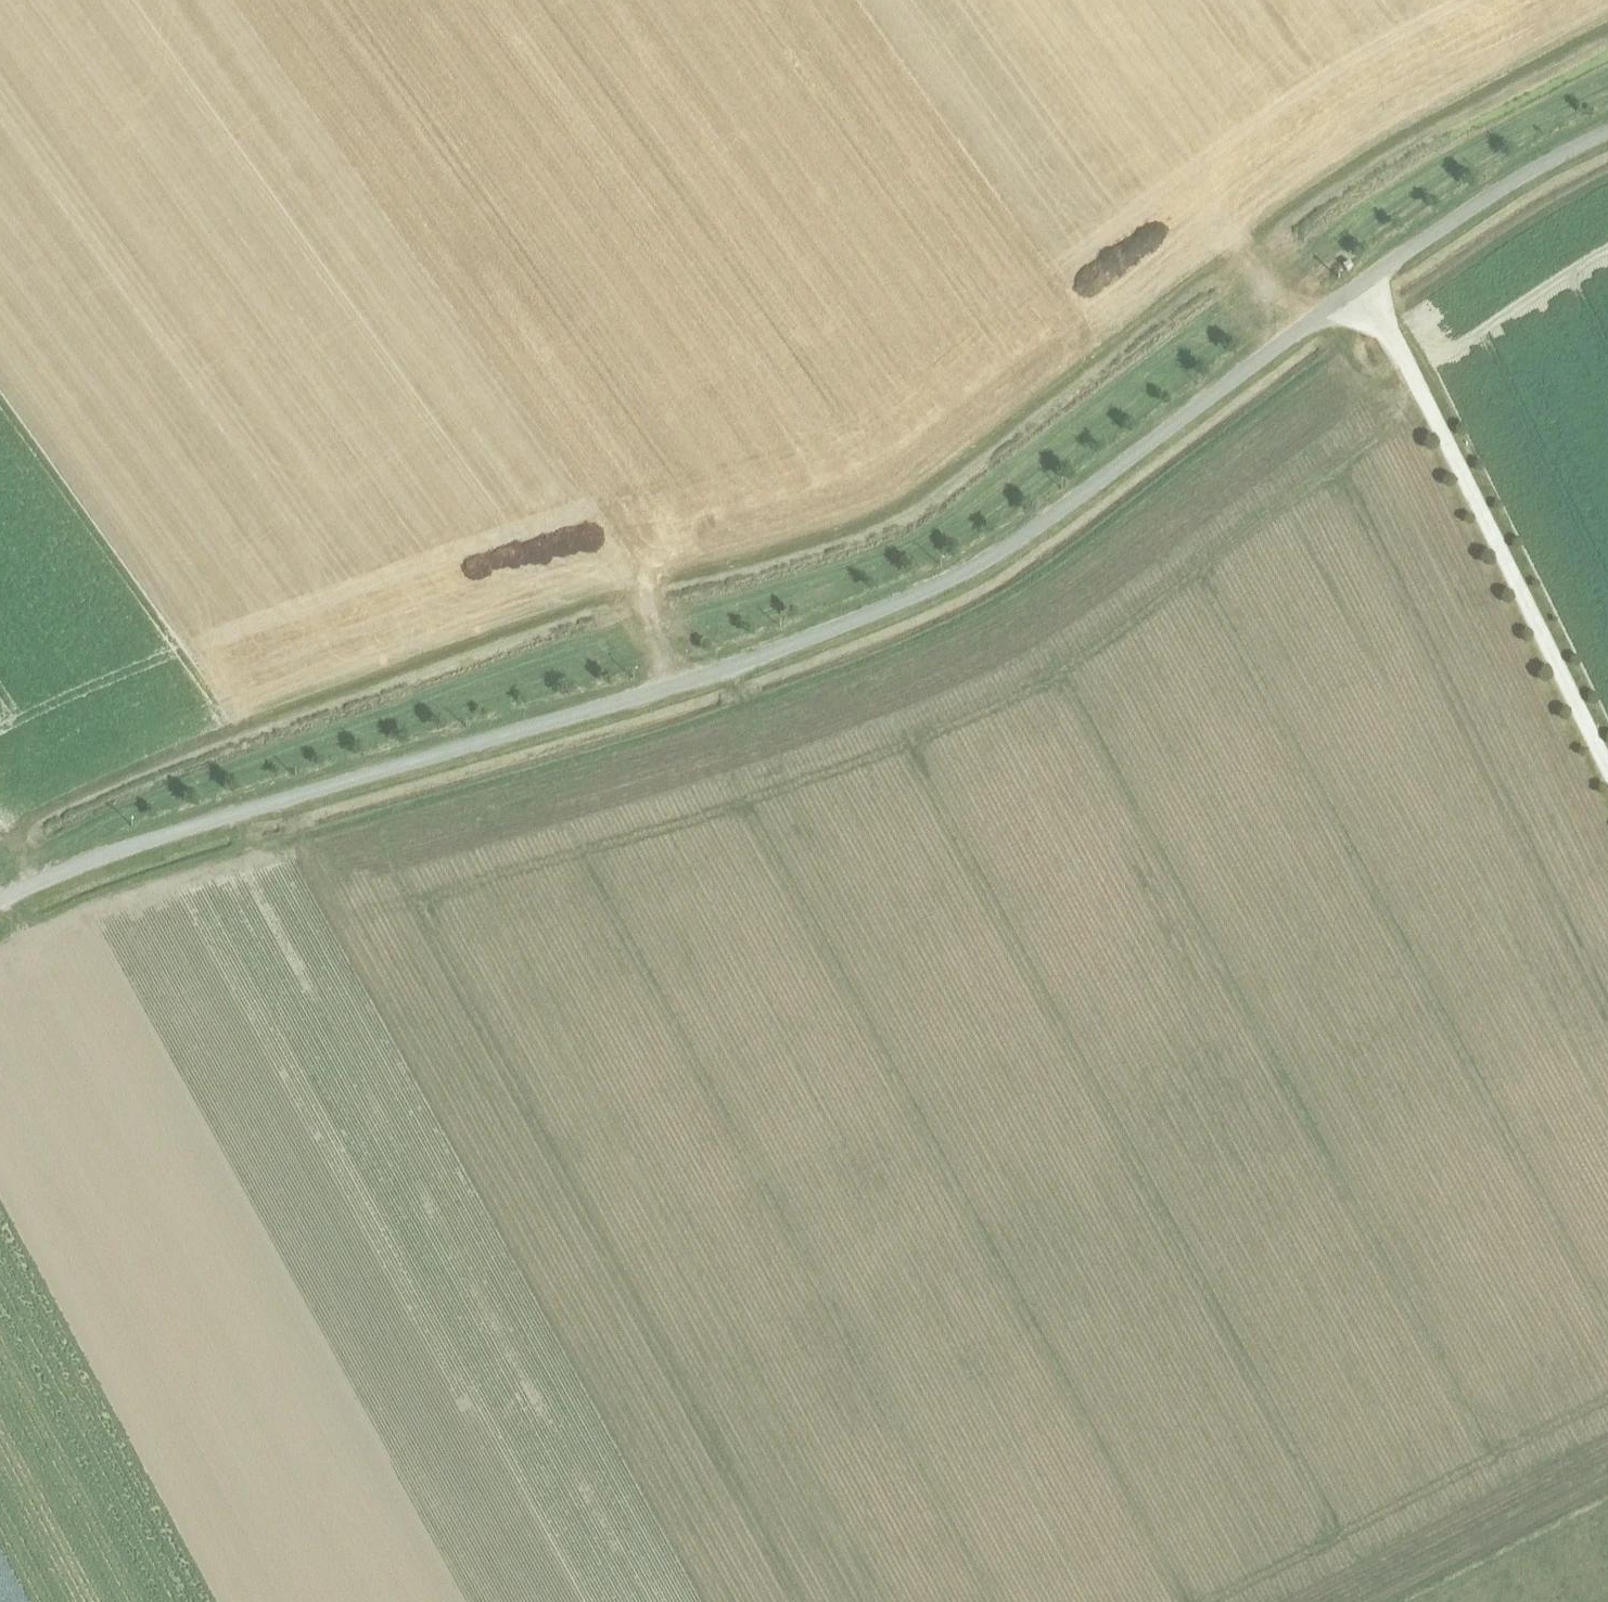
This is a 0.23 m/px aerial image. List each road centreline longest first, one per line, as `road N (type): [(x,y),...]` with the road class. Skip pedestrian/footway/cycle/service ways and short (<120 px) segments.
road 1 (unclassified): [(1607,132),(1355,287),(999,553),(895,606),(190,828),(0,899)]

